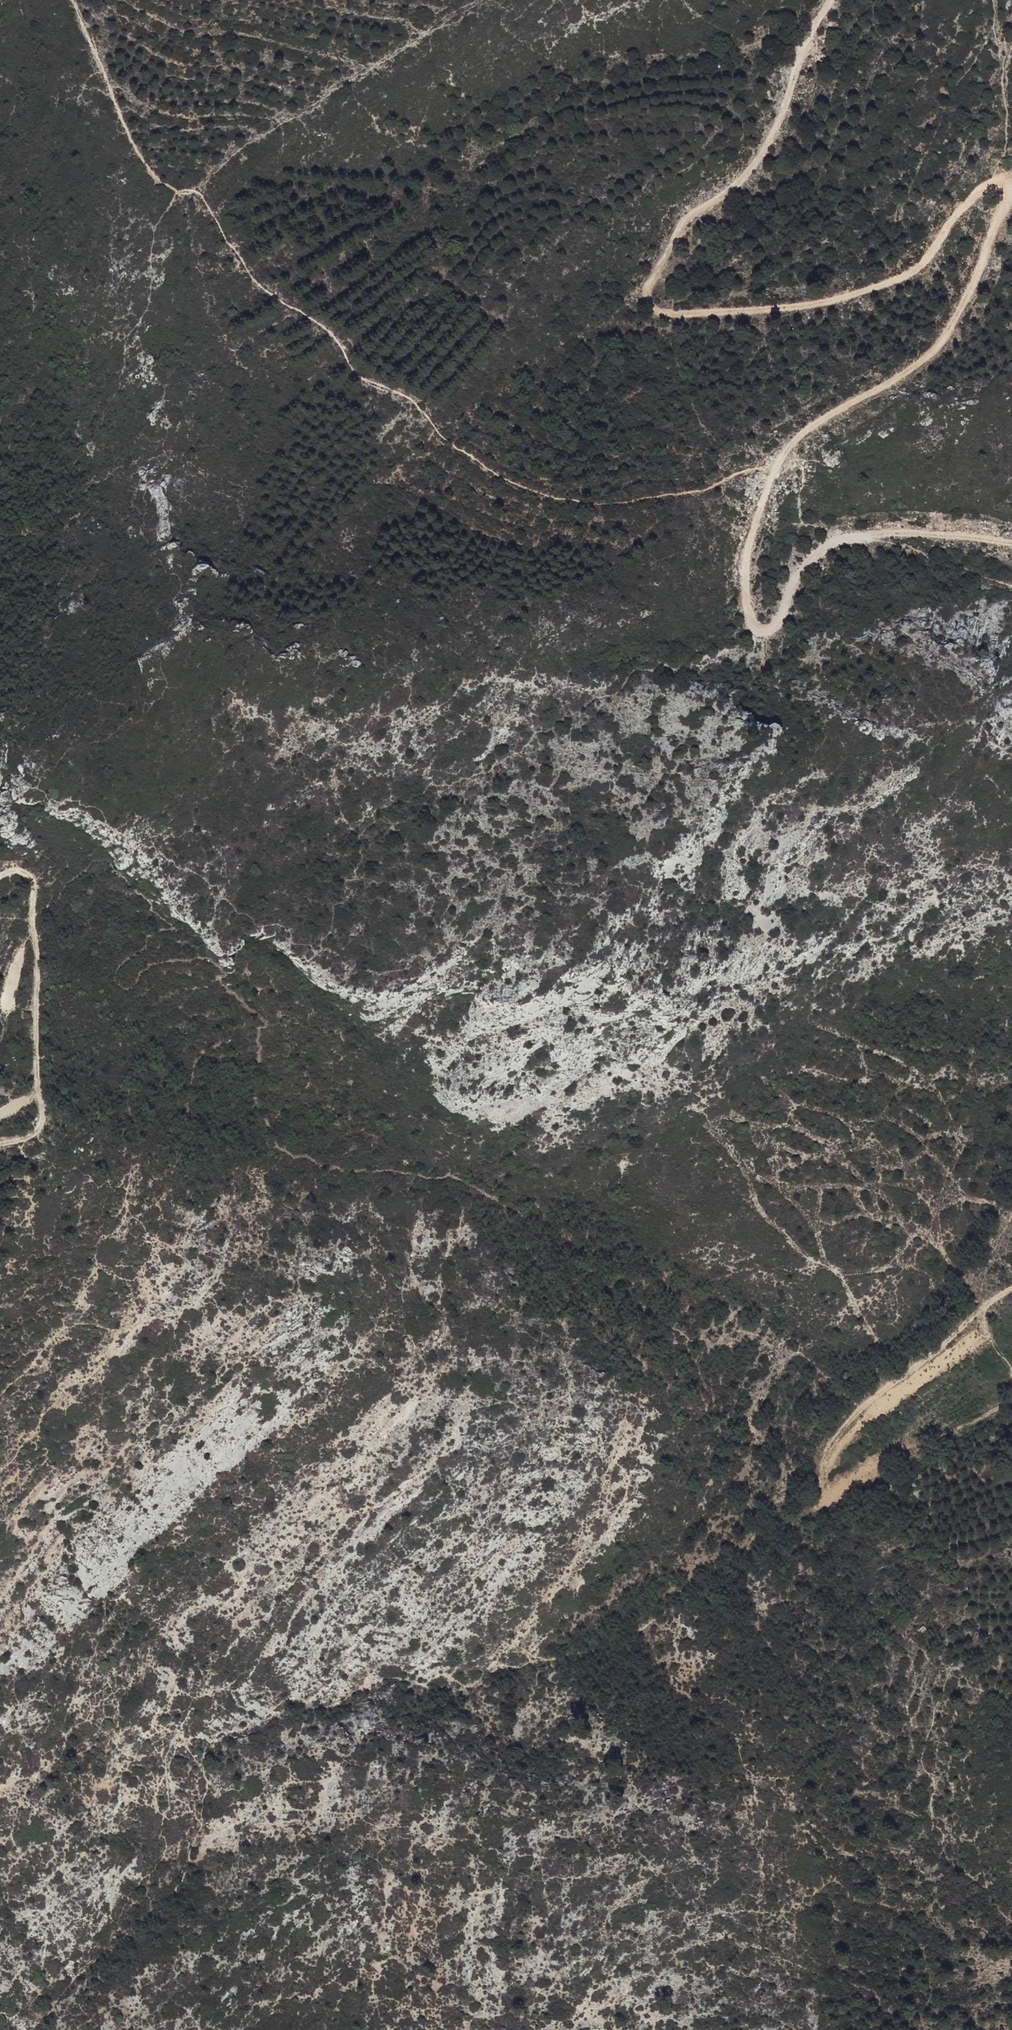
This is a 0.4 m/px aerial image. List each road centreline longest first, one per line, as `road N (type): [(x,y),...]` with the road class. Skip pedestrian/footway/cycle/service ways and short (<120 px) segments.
road 1 (track): [(1011,542),(845,536),(802,558),(767,631),(745,611),(744,568),(785,449),(925,359),(962,307),(1008,194),(1008,182),(996,179),(973,190),(914,270),(872,290),(719,314),(646,306),(644,289),(688,213),(743,179),(767,149),(803,45),(830,0)]
road 2 (track): [(0,879),(12,870),(31,877),(44,1113),(38,1133),(0,1144)]
road 3 (track): [(1011,1287),(980,1304),(833,1433)]

